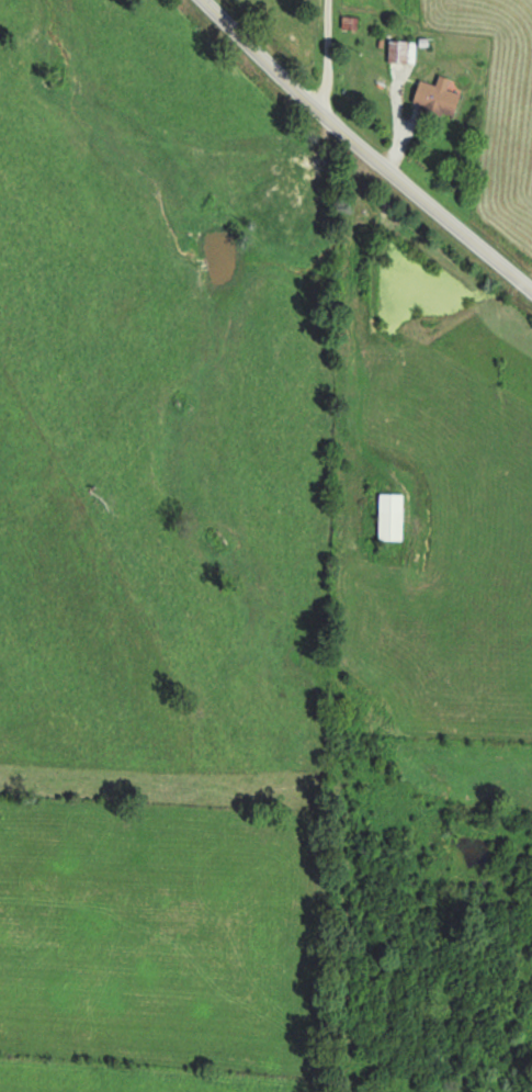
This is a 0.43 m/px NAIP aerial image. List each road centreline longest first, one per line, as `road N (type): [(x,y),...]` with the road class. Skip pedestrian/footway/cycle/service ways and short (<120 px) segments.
road 1 (tertiary): [(531,279),(215,0)]

